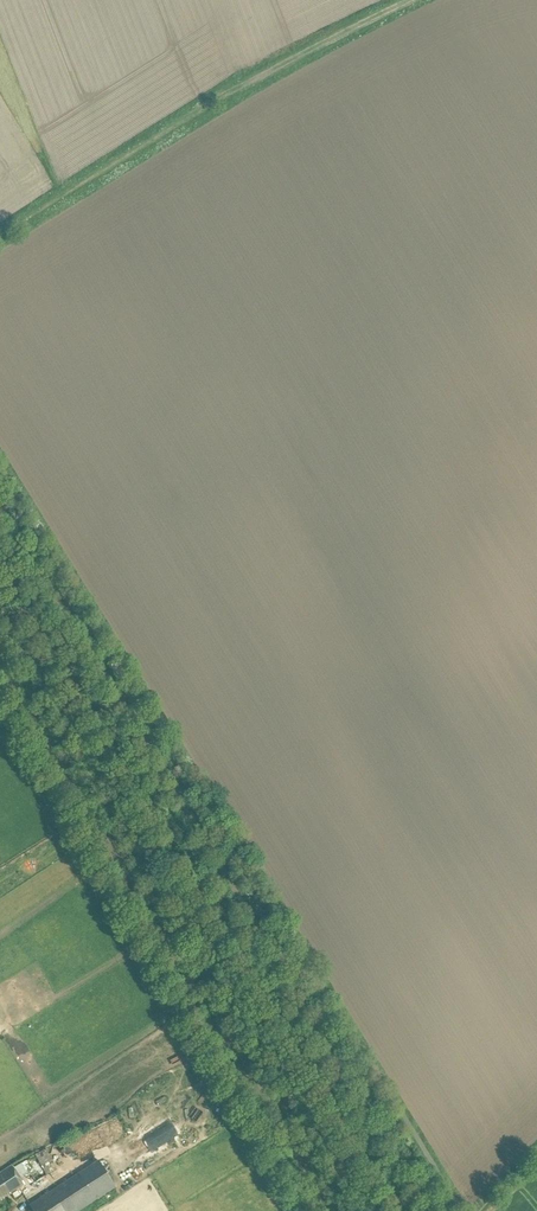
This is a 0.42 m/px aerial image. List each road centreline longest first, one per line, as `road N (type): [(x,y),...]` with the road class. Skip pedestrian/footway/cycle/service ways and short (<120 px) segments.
road 1 (track): [(0,662),(332,1210)]

